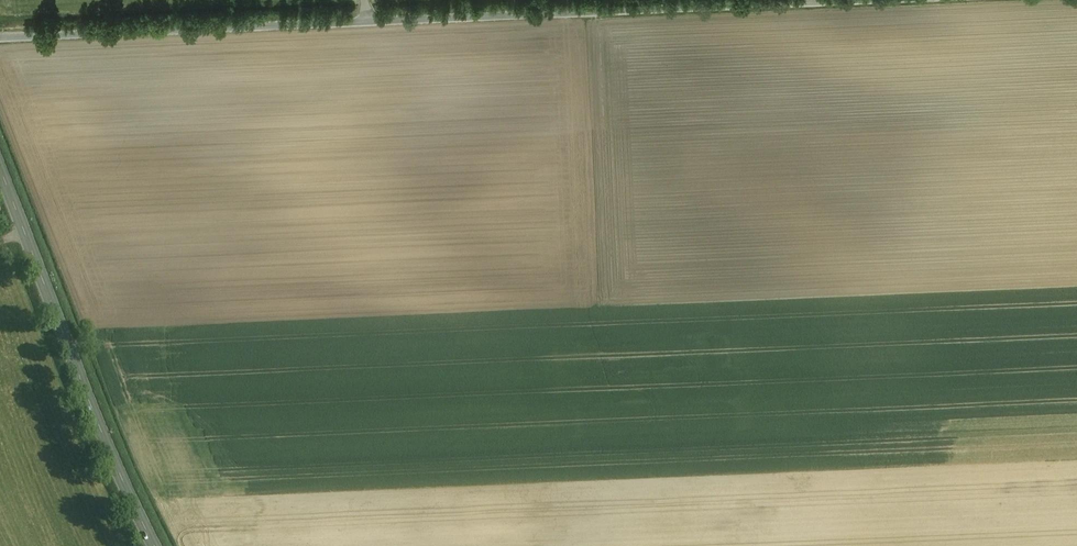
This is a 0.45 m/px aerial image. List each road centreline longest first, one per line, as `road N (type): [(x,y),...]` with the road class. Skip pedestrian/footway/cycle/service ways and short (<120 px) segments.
road 1 (unclassified): [(0,39),(842,0)]
road 2 (secondary): [(0,168),(89,403),(155,545)]

